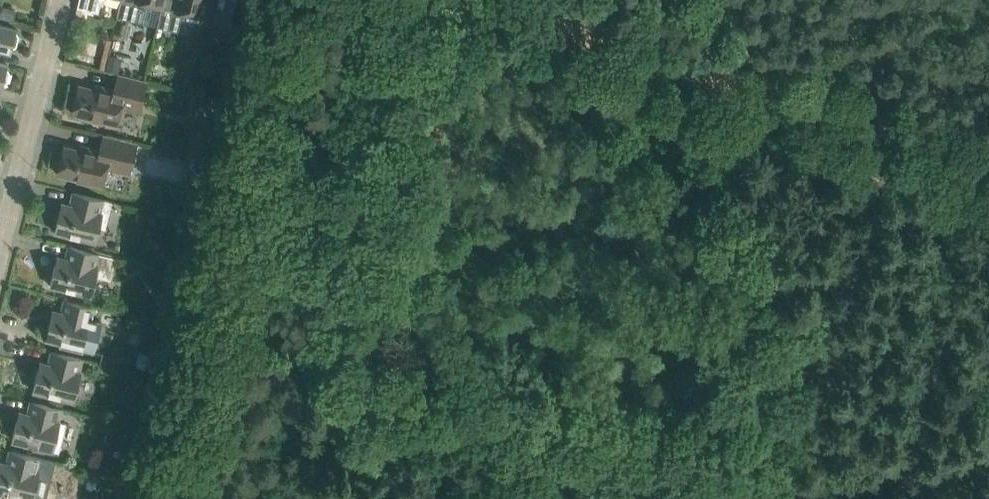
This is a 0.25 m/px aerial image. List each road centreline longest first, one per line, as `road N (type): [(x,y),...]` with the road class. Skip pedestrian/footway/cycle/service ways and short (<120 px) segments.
road 1 (residential): [(0,247),(60,0)]

